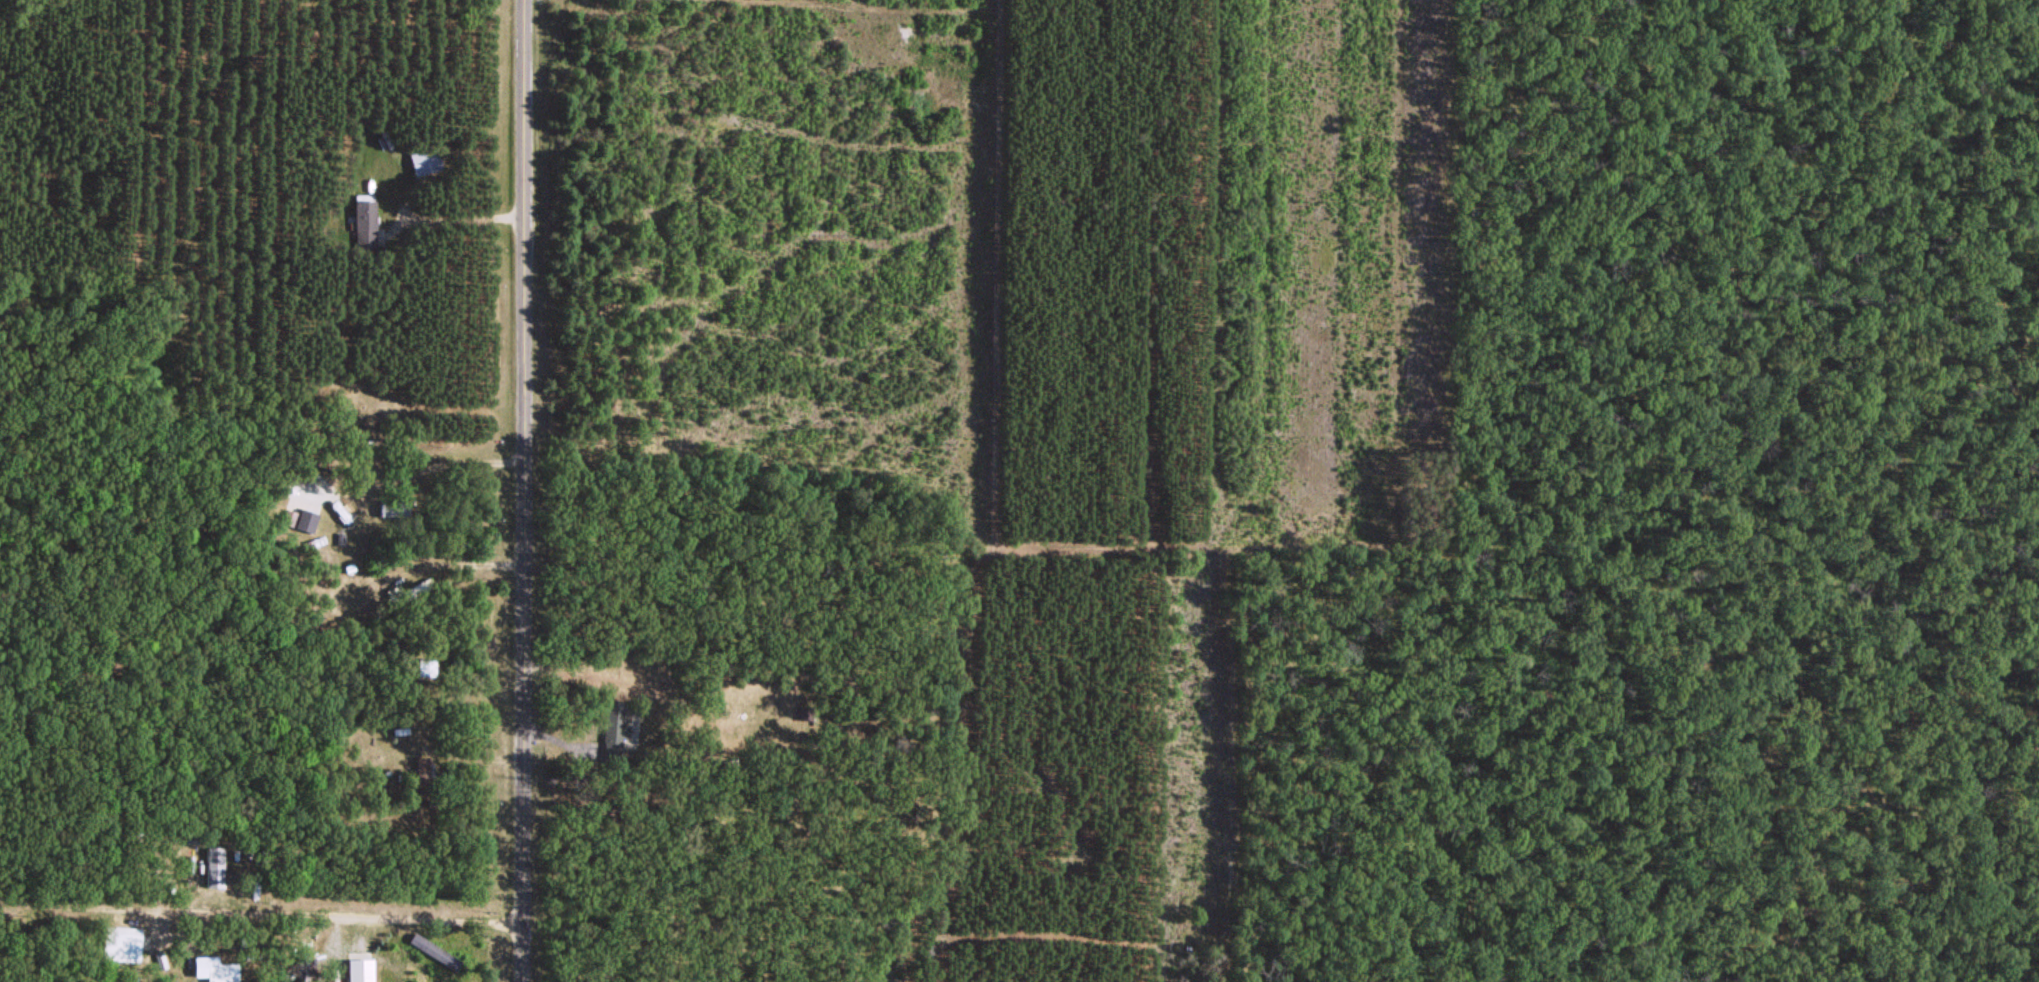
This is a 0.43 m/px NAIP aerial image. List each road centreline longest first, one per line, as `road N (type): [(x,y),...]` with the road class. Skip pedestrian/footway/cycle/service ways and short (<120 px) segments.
road 1 (tertiary): [(516,981),(525,0)]
road 2 (residential): [(517,916),(0,902)]

